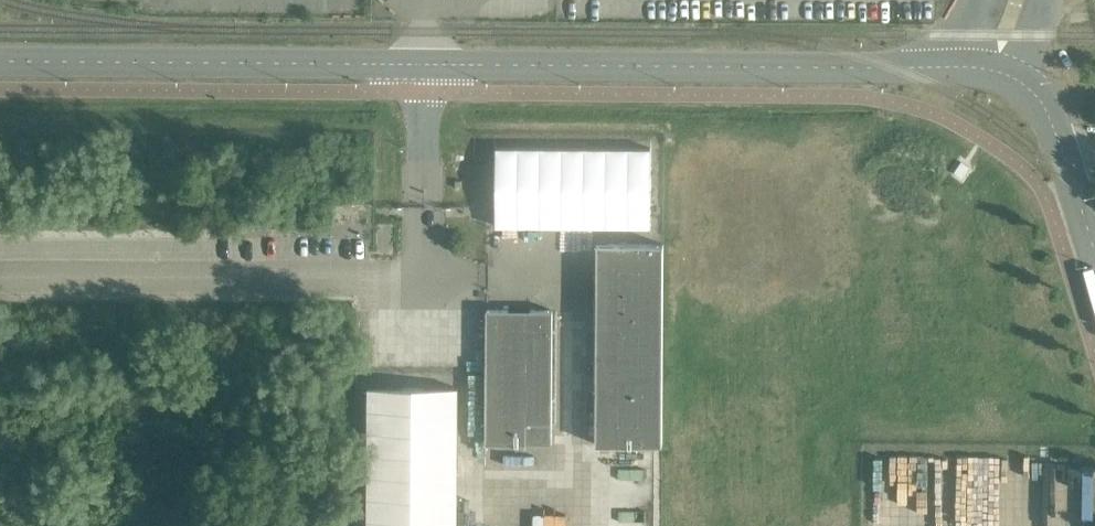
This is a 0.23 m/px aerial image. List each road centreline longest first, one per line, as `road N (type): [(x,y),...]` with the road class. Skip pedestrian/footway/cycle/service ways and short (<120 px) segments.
road 1 (unclassified): [(0,63),(993,71)]
road 2 (unclassified): [(1094,256),(1046,108),(1018,80),(993,71)]

